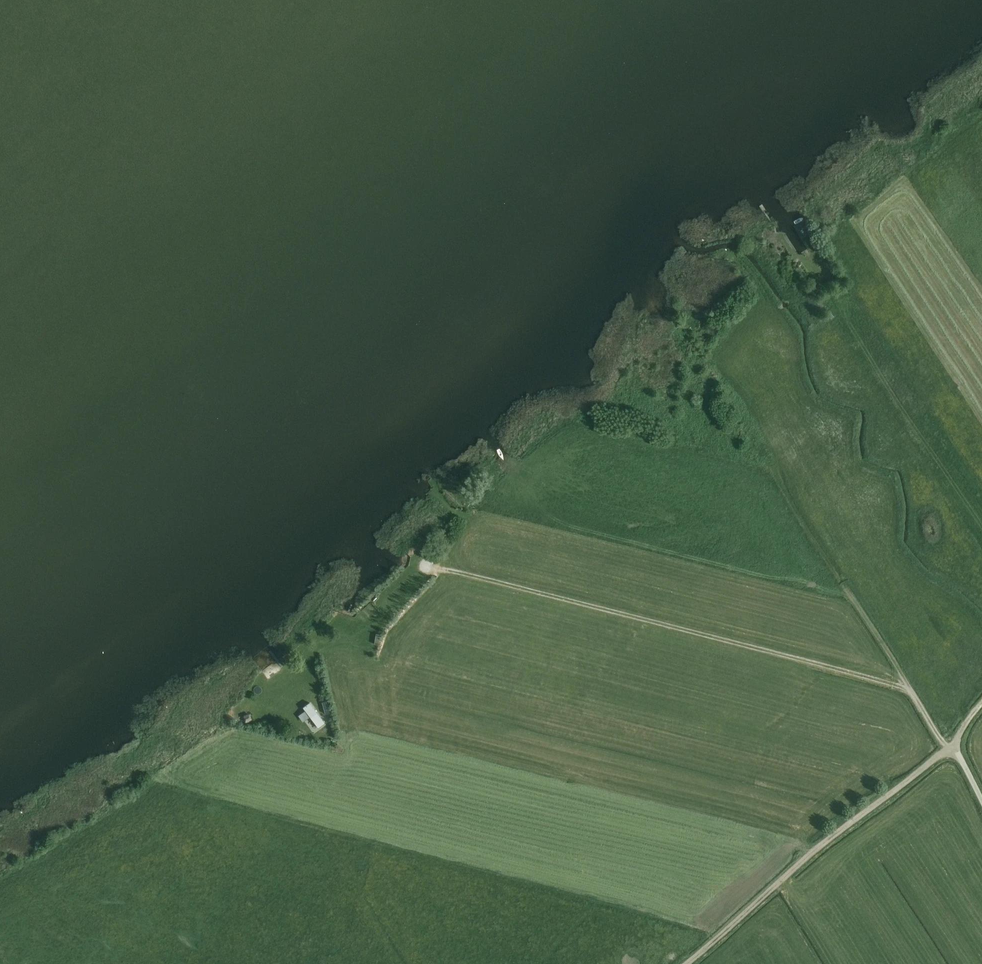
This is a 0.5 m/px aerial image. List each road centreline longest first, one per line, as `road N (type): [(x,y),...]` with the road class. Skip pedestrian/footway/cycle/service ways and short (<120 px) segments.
road 1 (track): [(686,963),(809,855),(953,749),(781,483),(754,414),(708,361)]
road 2 (track): [(432,564),(908,688)]

